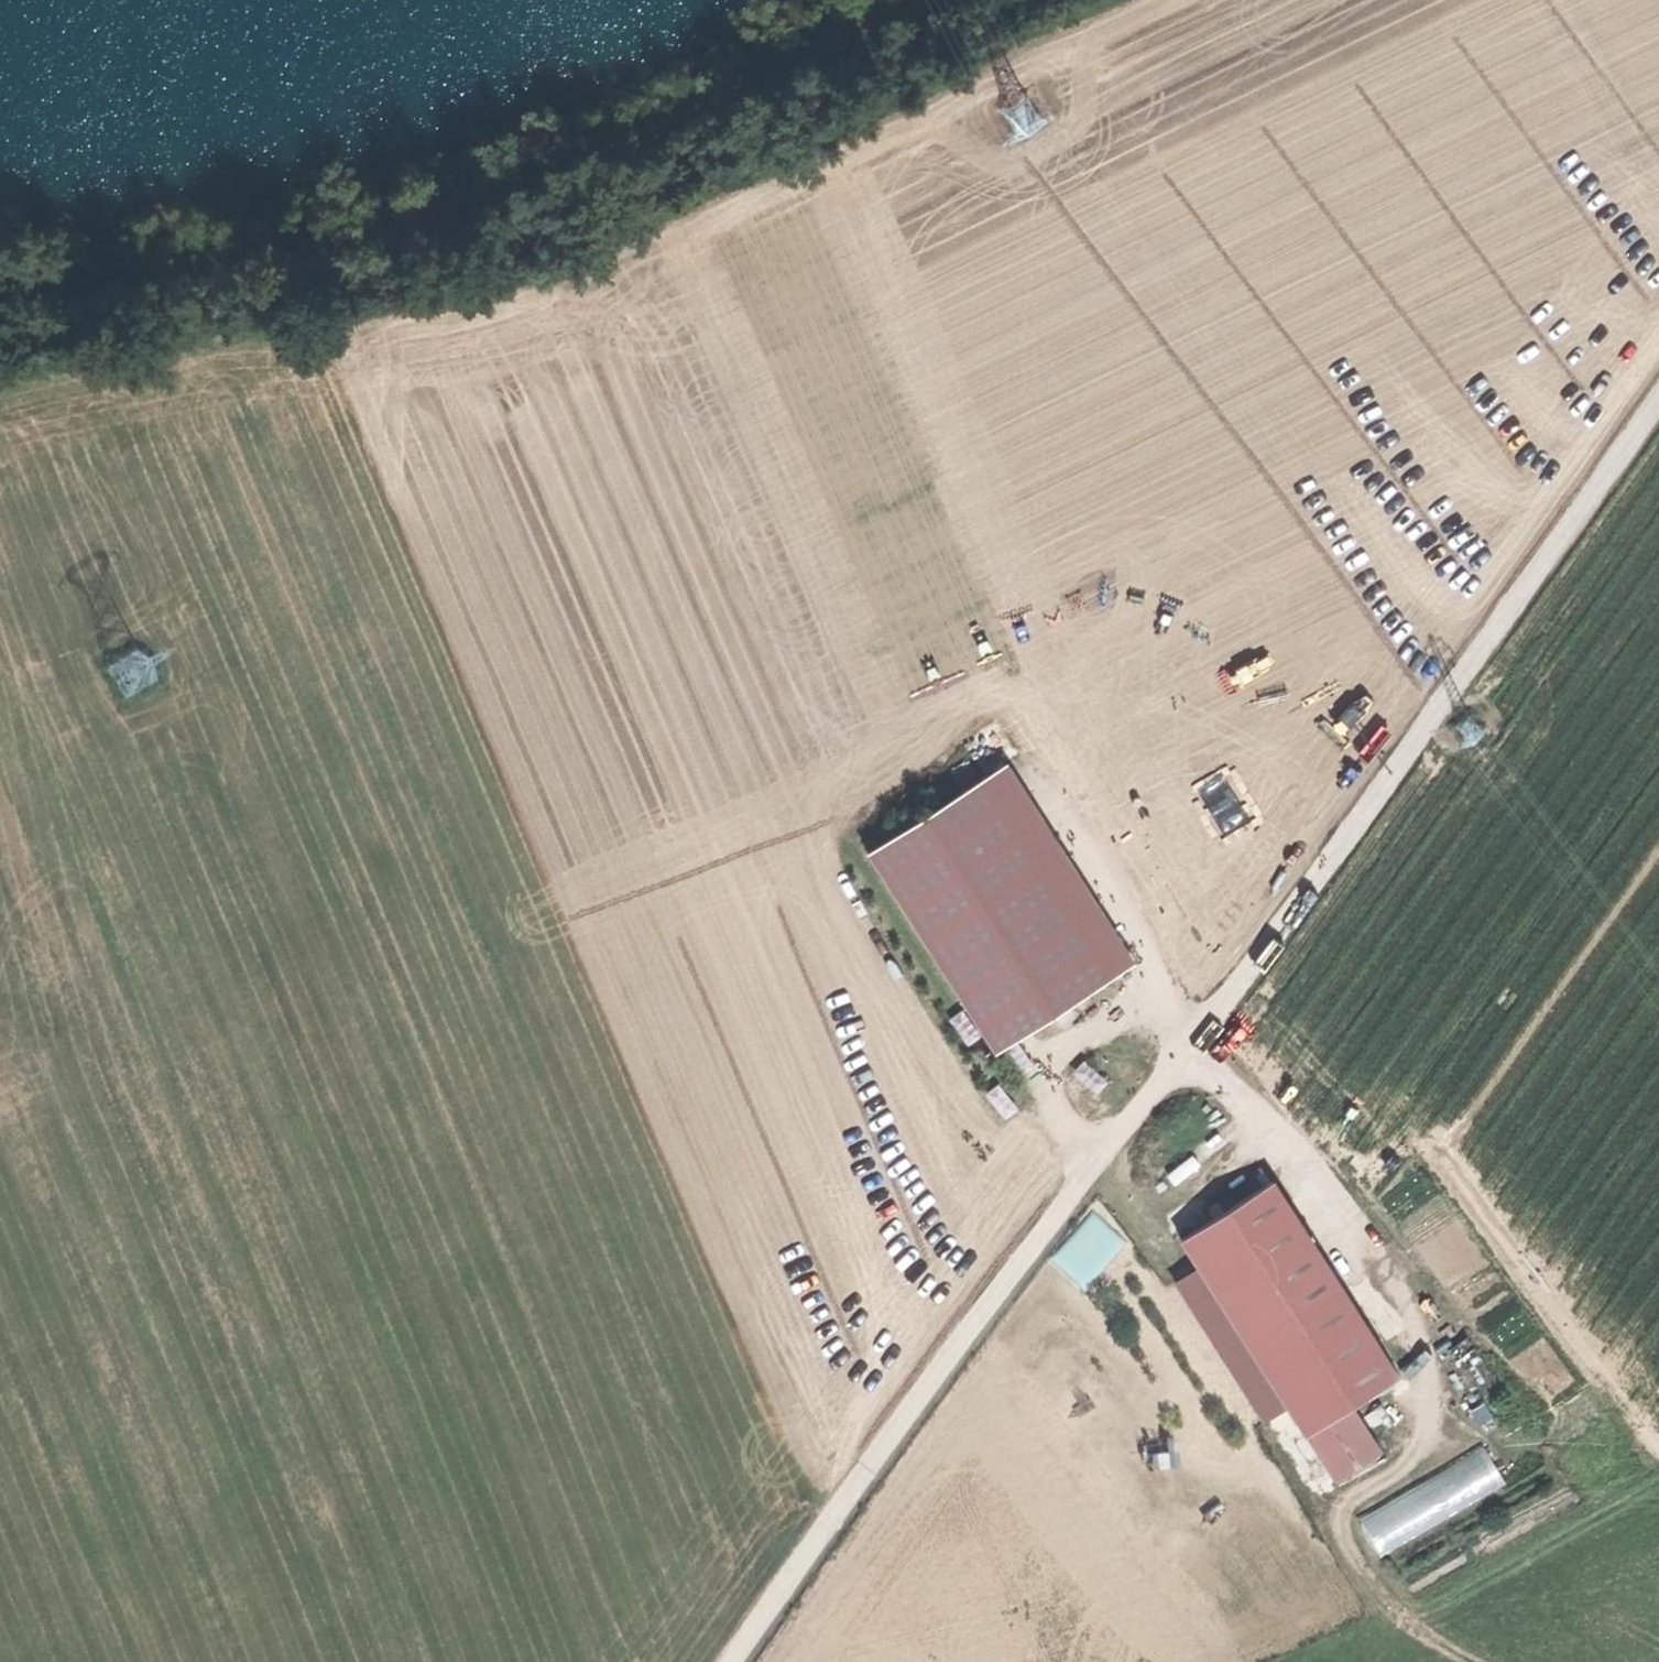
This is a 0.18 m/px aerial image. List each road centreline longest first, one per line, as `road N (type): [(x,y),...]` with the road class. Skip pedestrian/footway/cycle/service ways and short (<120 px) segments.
road 1 (track): [(731,1661),(1001,1287),(1373,798),(1658,397)]

